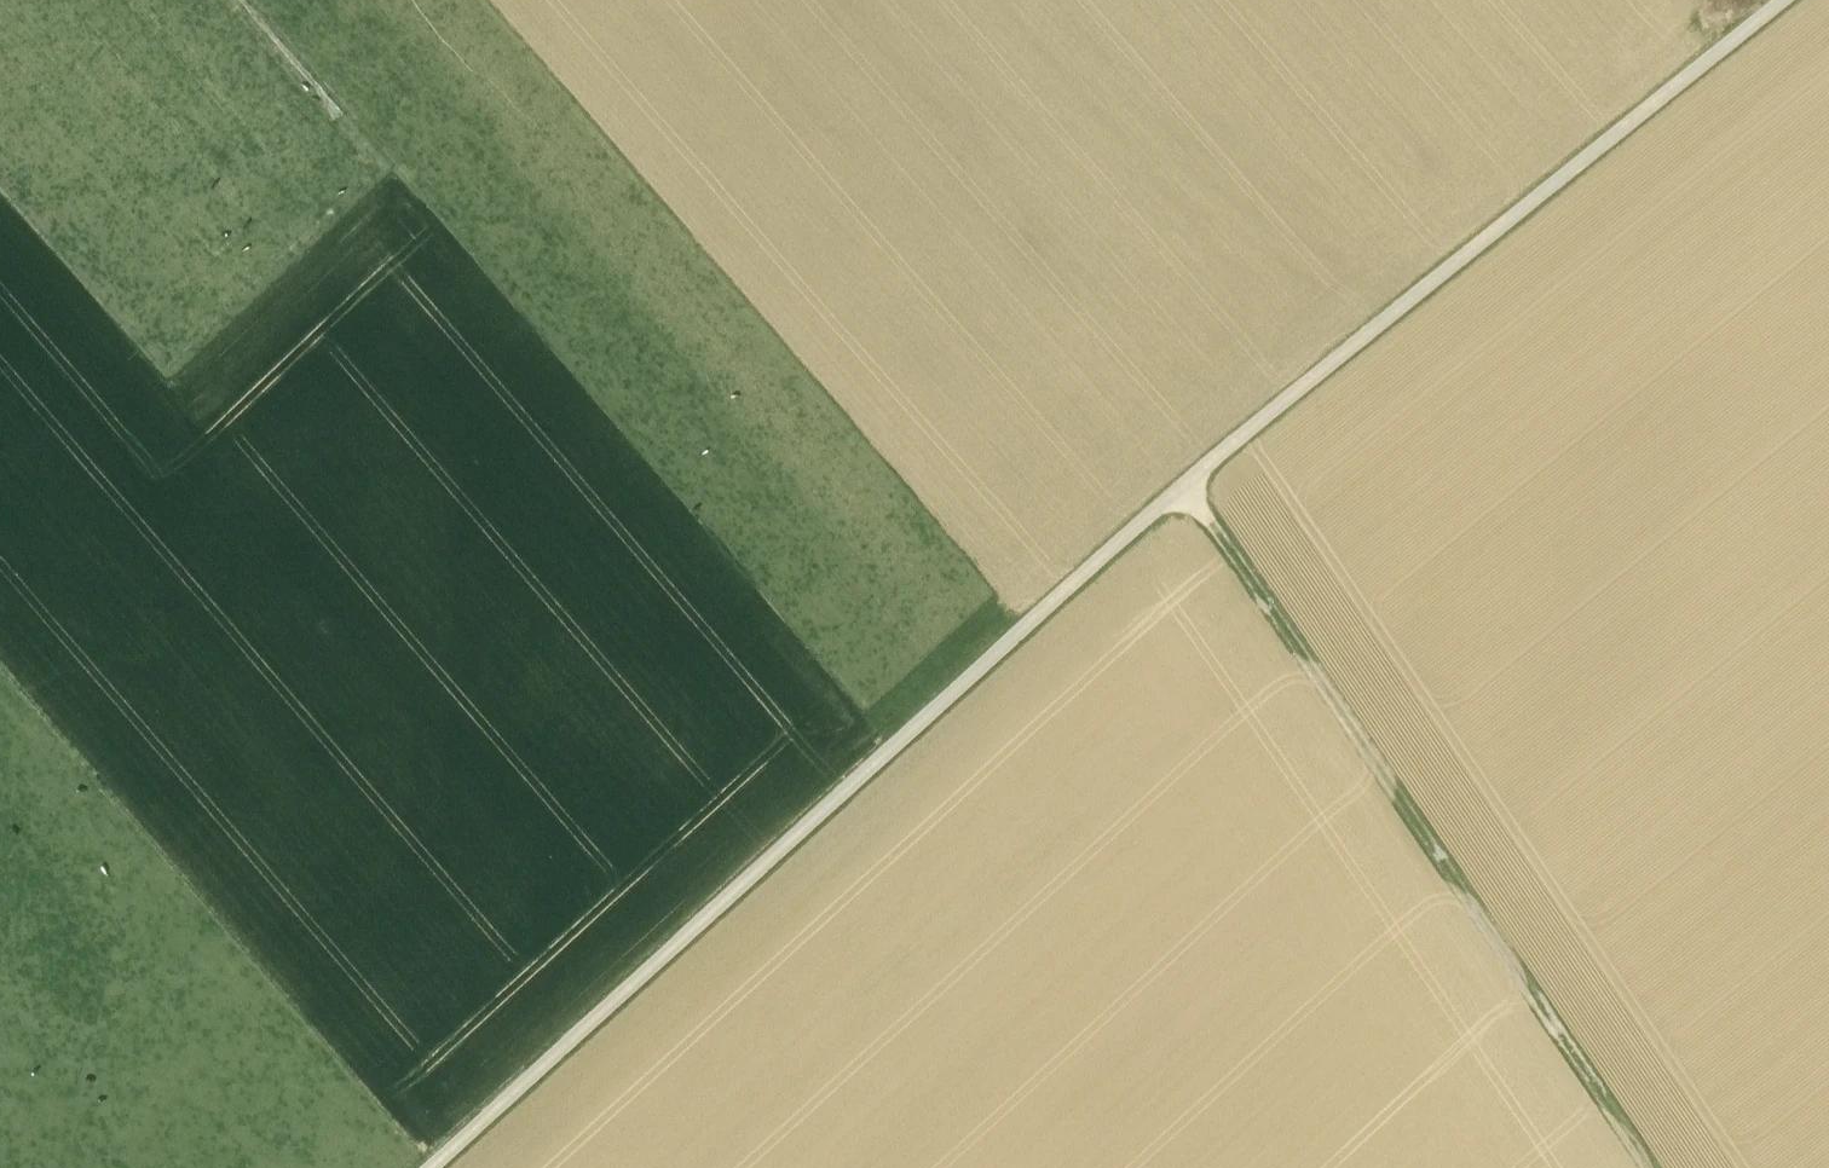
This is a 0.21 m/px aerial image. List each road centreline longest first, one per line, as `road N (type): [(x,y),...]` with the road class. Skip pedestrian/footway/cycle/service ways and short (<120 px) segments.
road 1 (track): [(1771,0),(1094,544),(399,1167)]
road 2 (track): [(1178,476),(1649,1167)]

